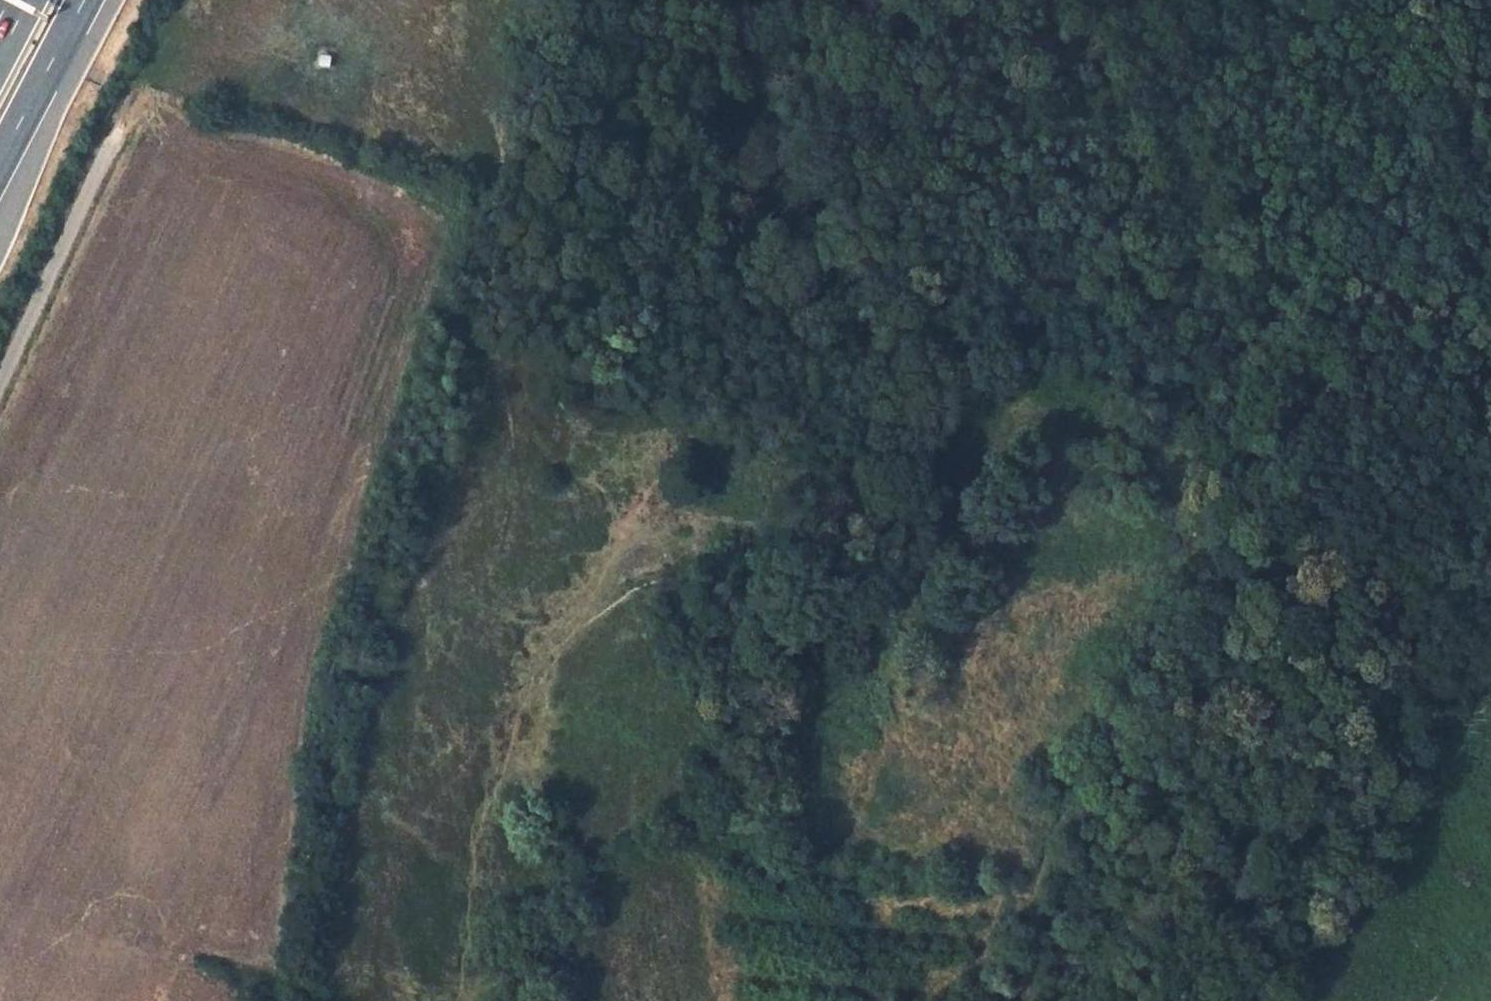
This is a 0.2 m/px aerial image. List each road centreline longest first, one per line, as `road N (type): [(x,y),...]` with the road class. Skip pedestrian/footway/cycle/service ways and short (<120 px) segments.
road 1 (track): [(549,0),(513,197),(483,303),(371,598),(330,732),(294,1000)]
road 2 (track): [(1250,472),(1208,611),(1060,828),(1034,916),(1029,1000)]
road 3 (motorway): [(0,175),(92,0)]

